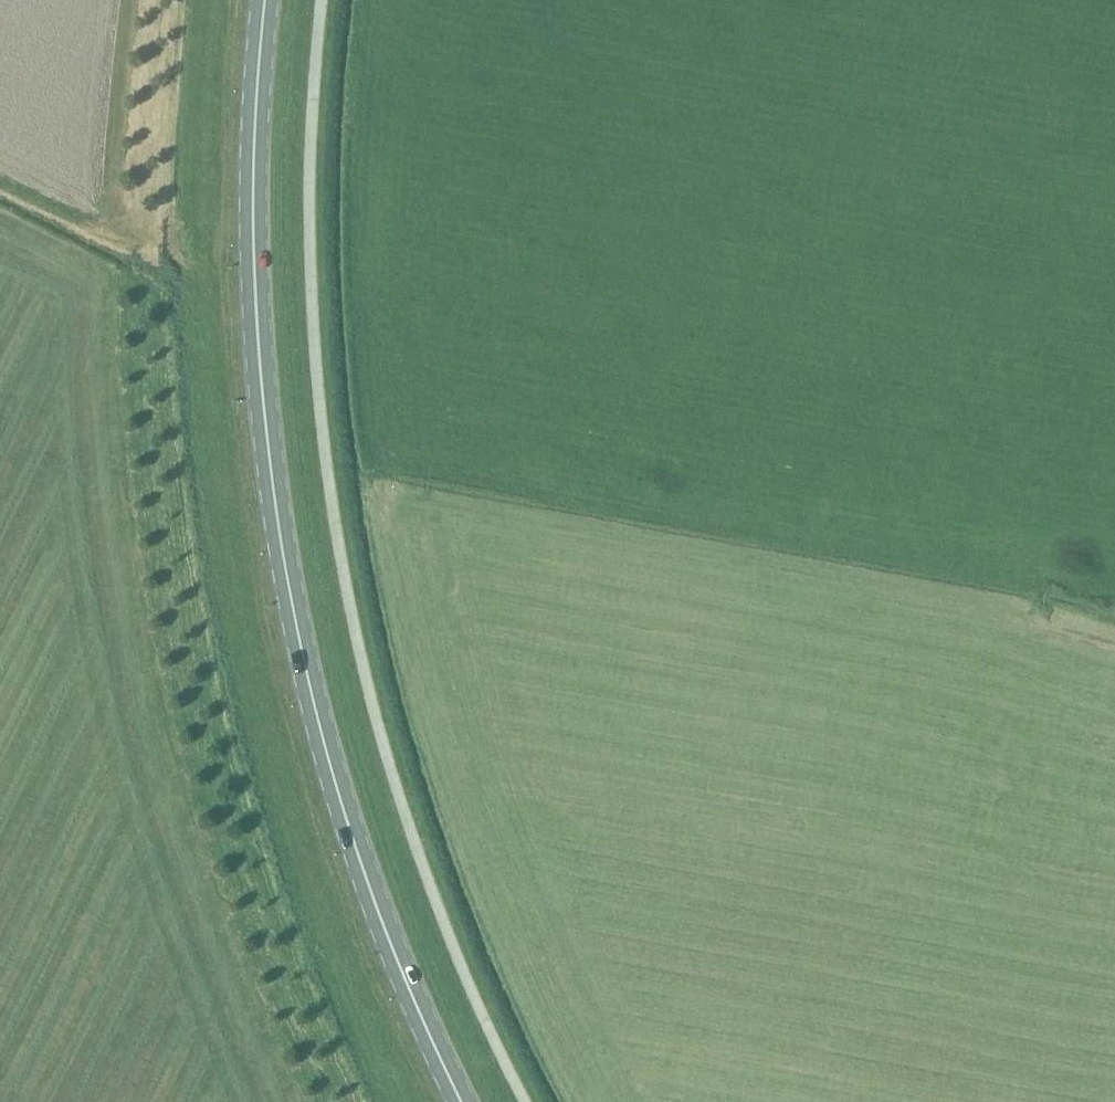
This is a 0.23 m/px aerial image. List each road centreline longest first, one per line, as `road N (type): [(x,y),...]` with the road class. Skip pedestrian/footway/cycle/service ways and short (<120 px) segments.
road 1 (primary): [(459,1101),(365,882),(297,645),(271,492),(257,335),(253,140),(267,0)]

